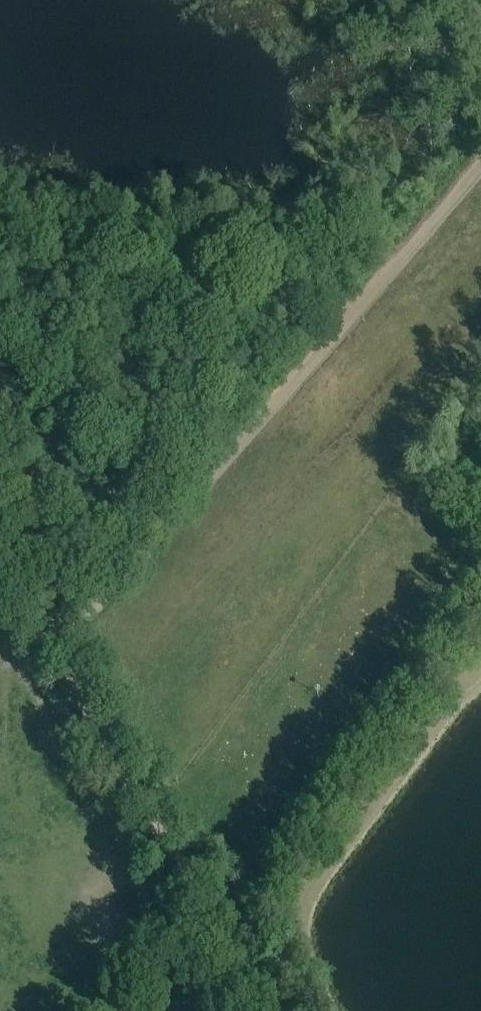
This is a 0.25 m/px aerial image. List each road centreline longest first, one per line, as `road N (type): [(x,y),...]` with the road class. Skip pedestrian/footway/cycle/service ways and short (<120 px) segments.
road 1 (track): [(0,538),(55,652),(269,1010)]
road 2 (track): [(55,652),(355,312)]
road 3 (track): [(480,166),(355,312)]

